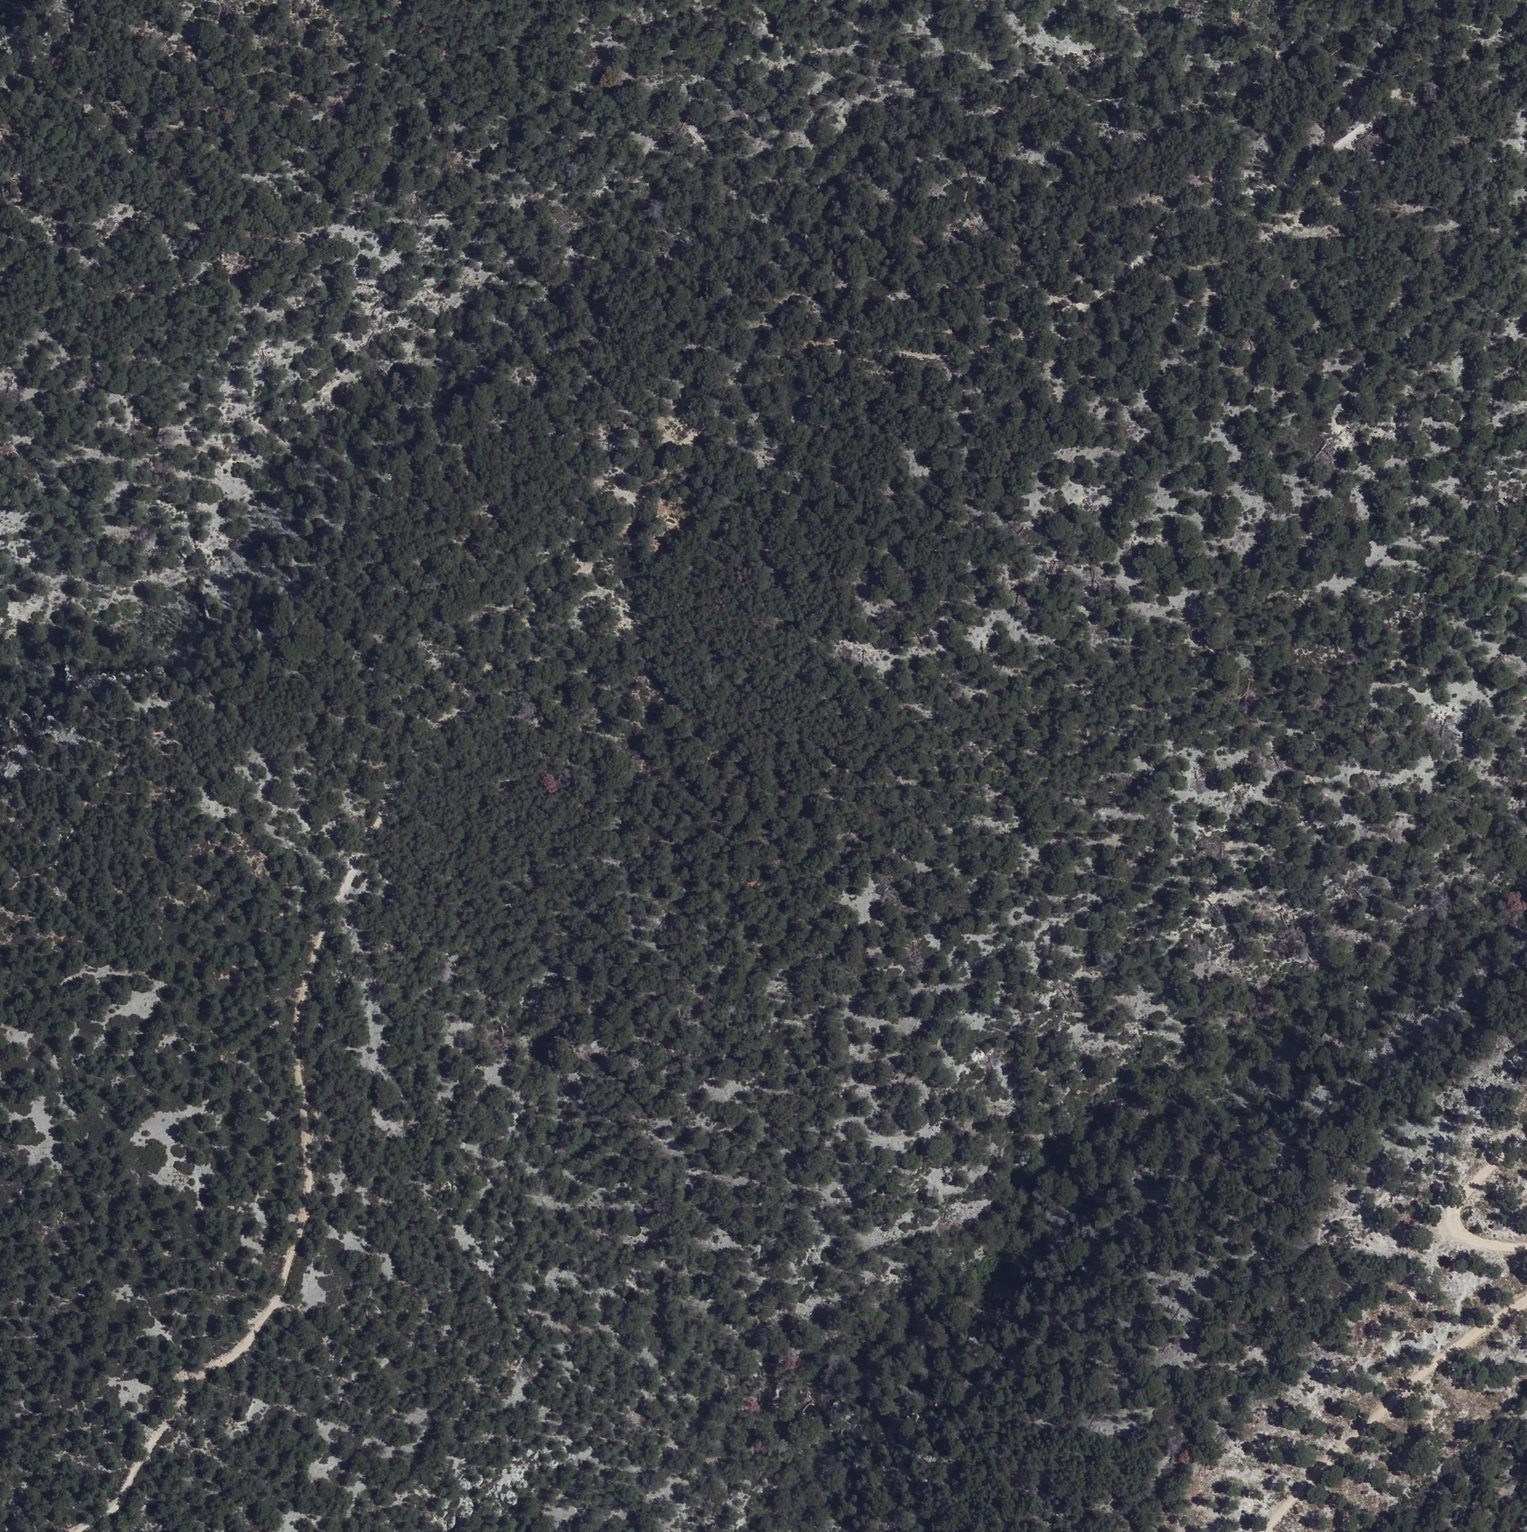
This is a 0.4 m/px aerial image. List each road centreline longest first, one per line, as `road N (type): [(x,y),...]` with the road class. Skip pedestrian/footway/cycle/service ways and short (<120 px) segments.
road 1 (track): [(1264,1531),(1382,1413),(1447,1353),(1488,1332),(1526,1289)]
road 2 (track): [(1526,1250),(1472,1239),(1452,1211),(1462,1172),(1526,1142)]

